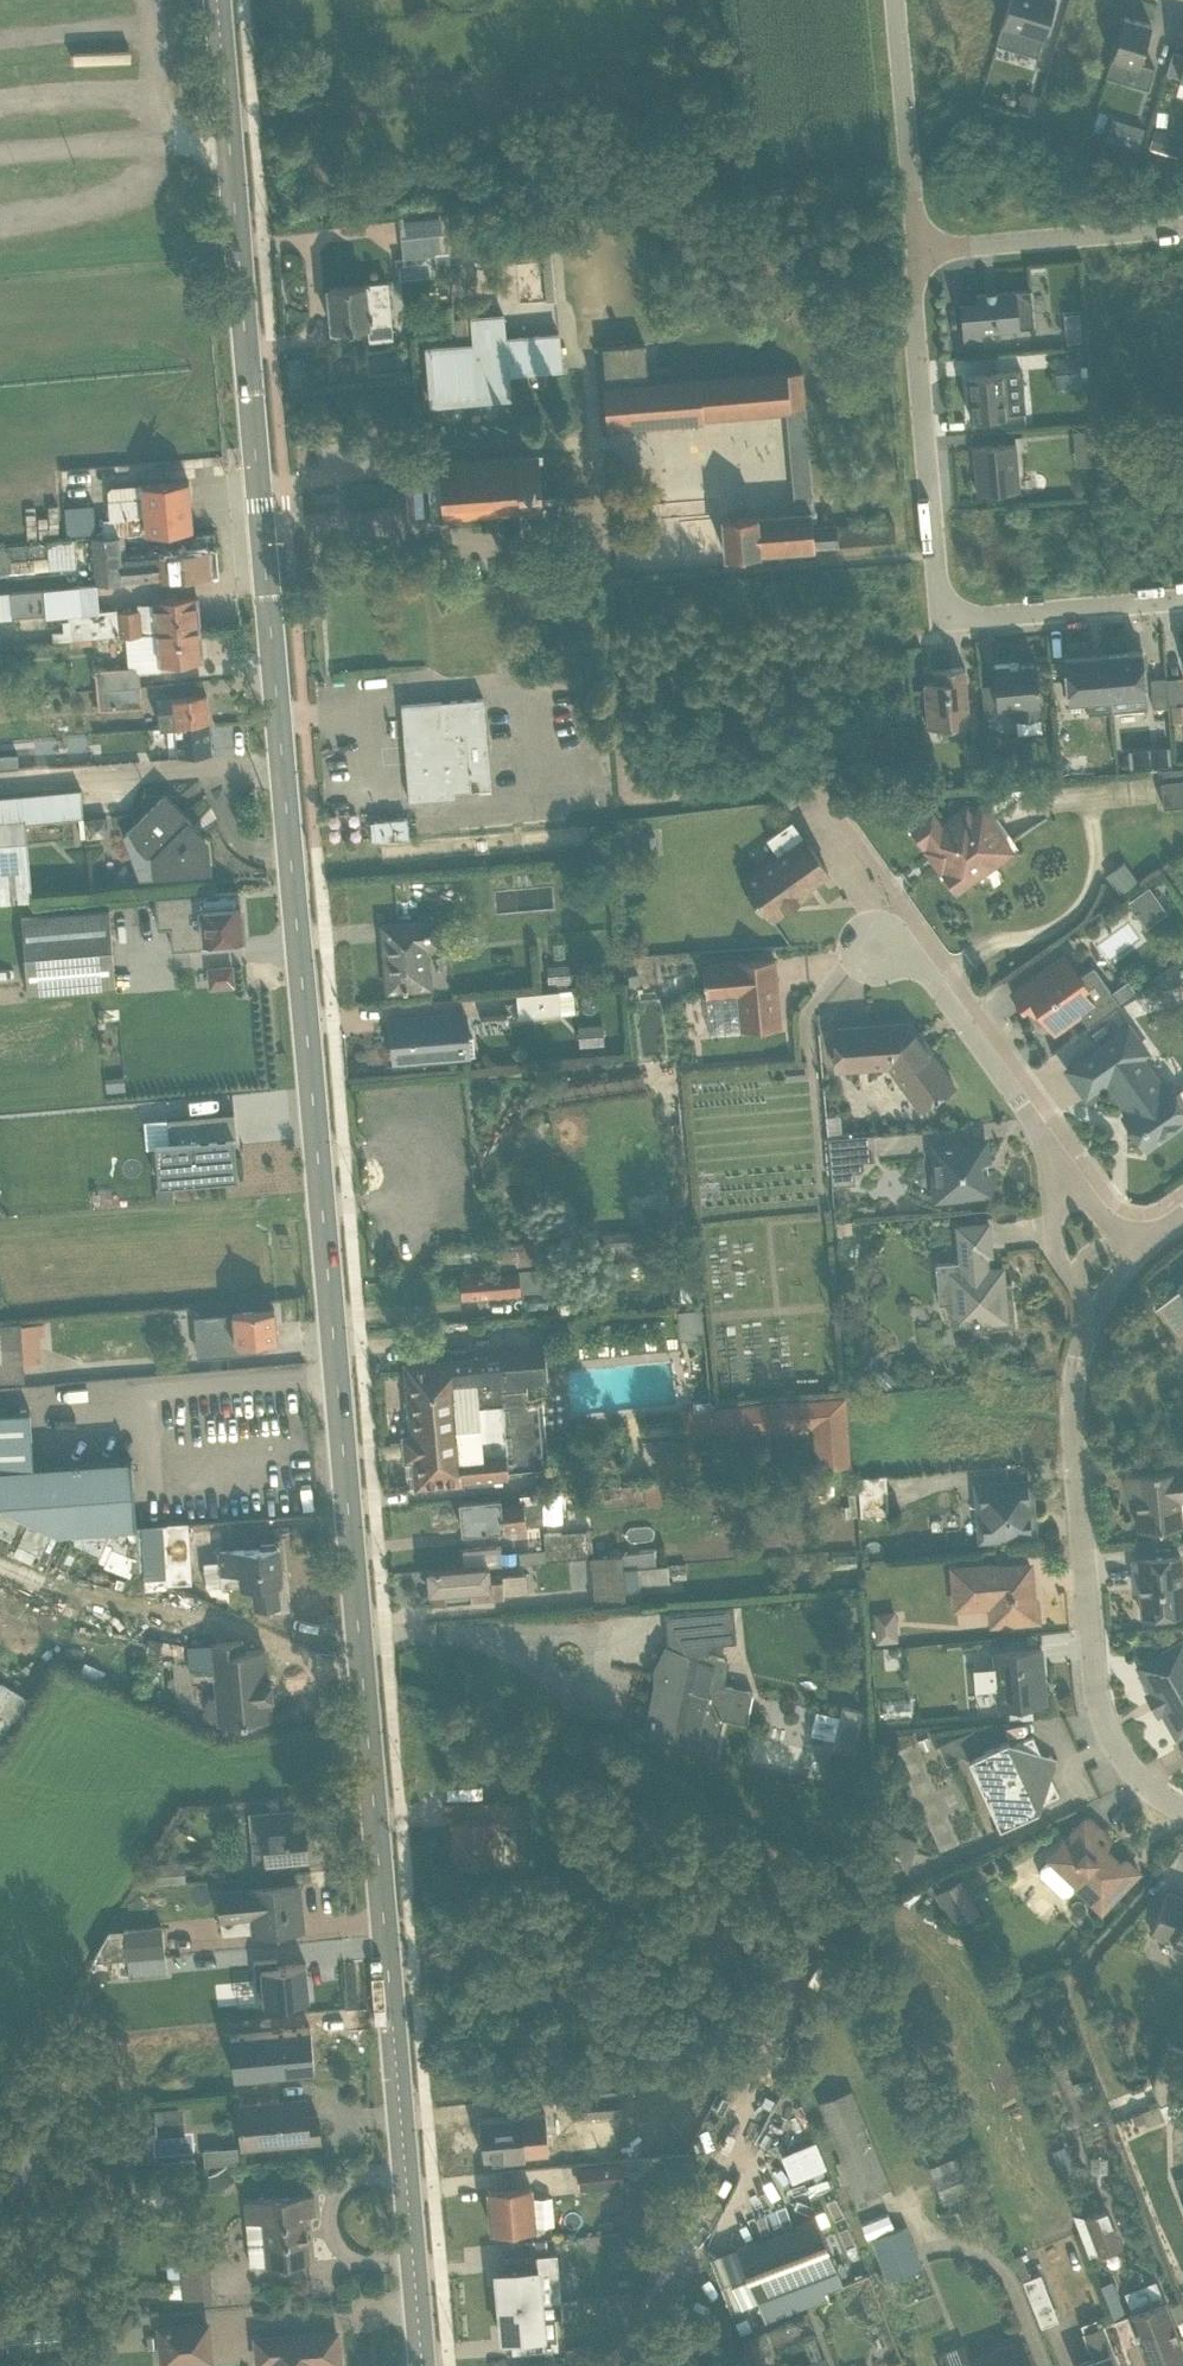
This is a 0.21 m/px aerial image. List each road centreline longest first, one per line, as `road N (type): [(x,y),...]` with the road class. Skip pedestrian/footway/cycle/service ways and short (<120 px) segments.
road 1 (primary): [(423,2365),(216,0)]
road 2 (residential): [(917,248),(911,304),(943,599),(969,617),(1182,599)]
road 3 (residential): [(1182,1808),(1135,1768),(1100,1707),(1073,1425),(1076,1355),(1089,1320)]
road 4 (residential): [(1060,1184),(1046,1144),(922,964),(879,941)]
road 5 (residential): [(1182,225),(917,248)]
road 6 (residential): [(895,0),(917,248)]

